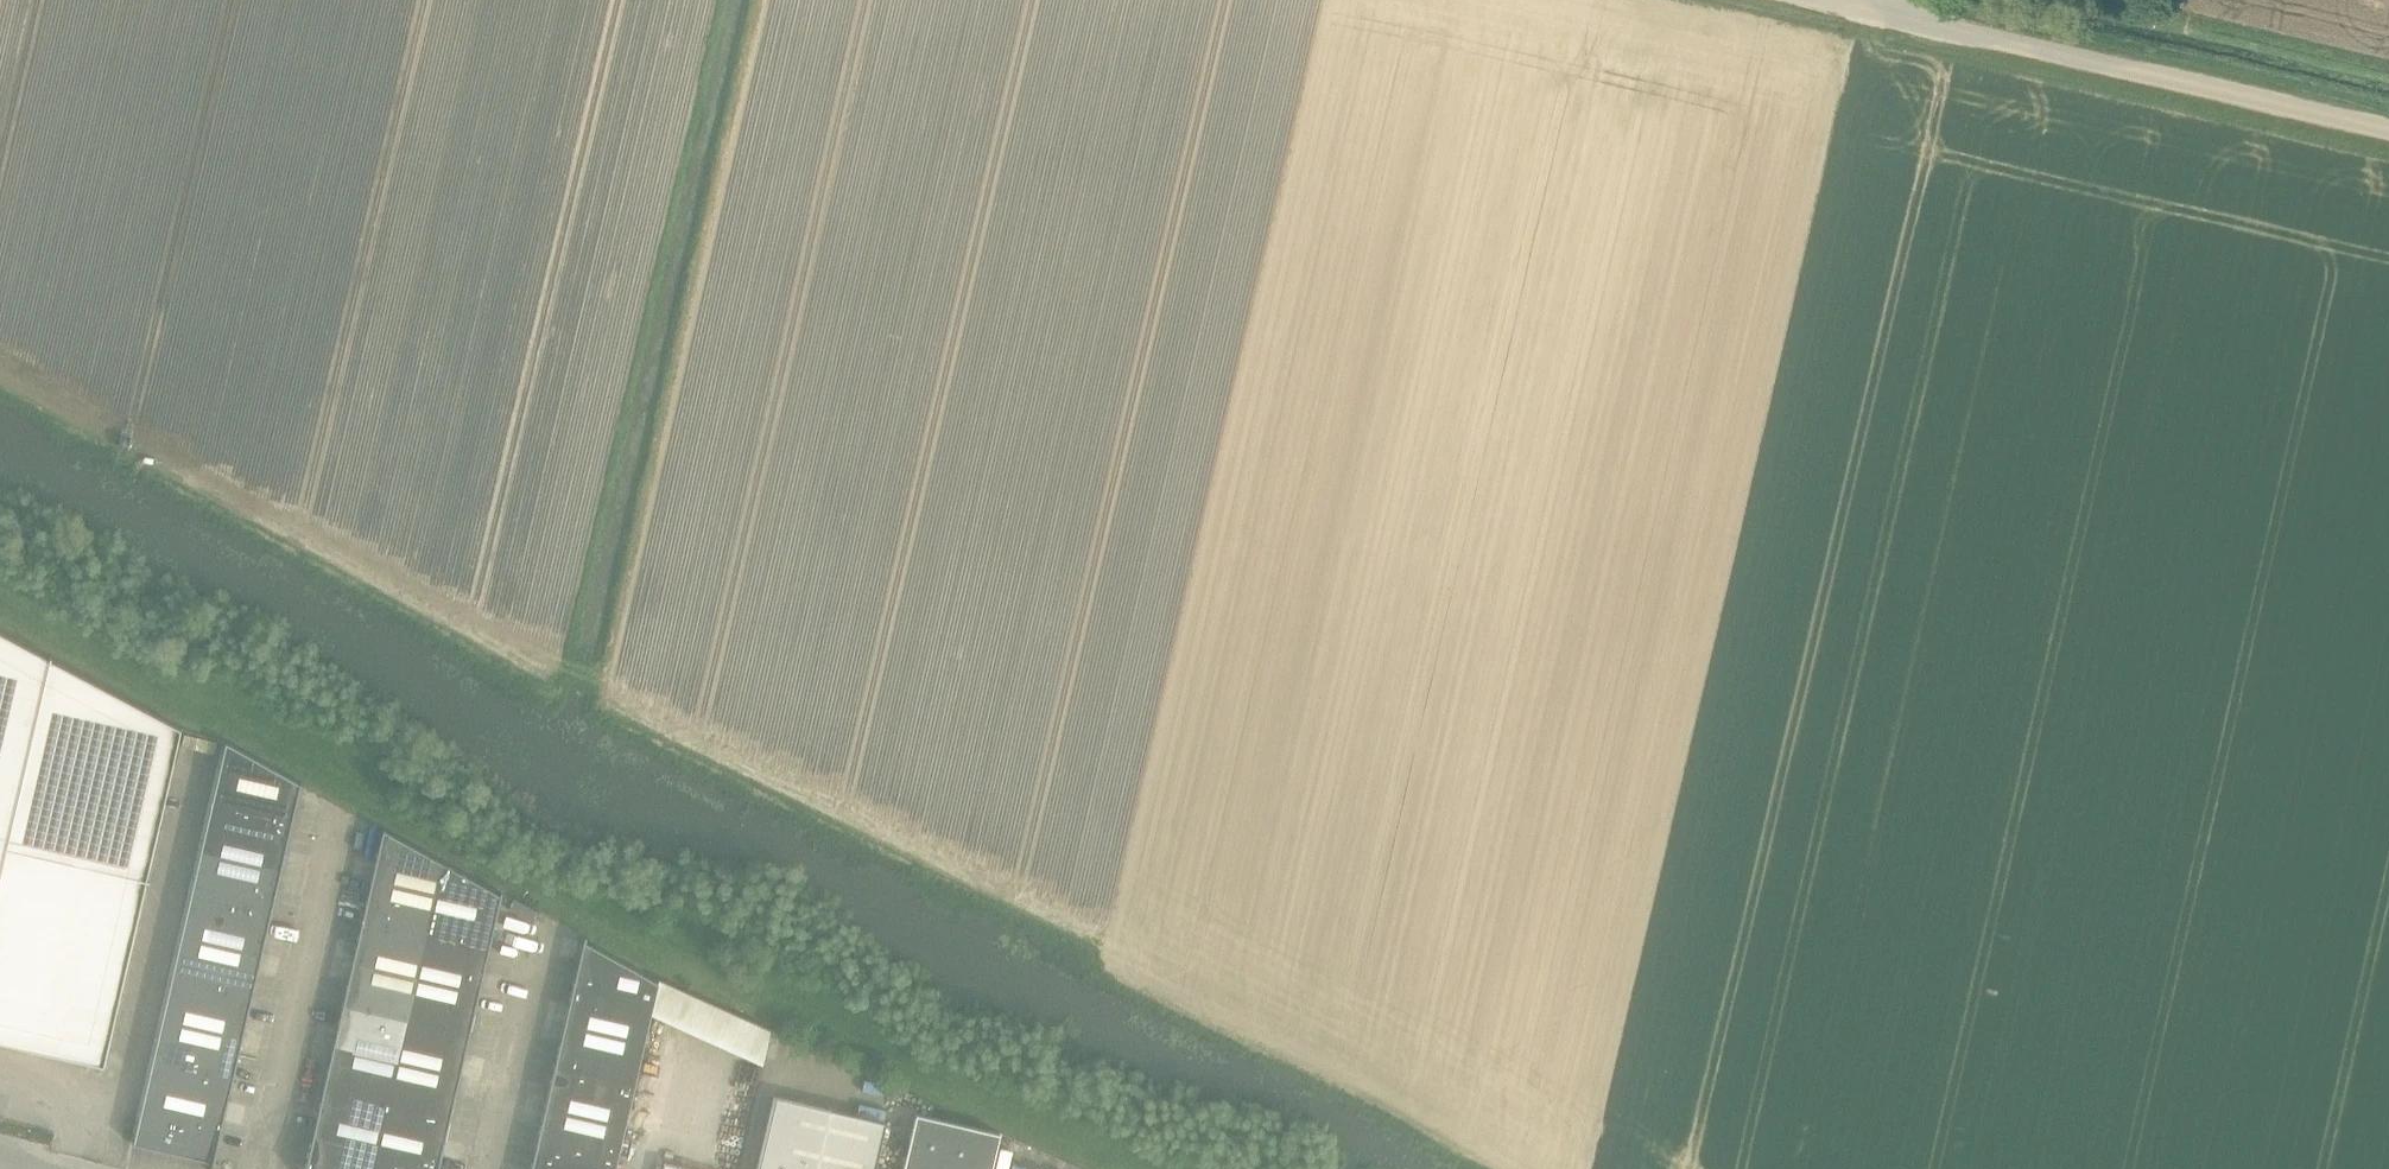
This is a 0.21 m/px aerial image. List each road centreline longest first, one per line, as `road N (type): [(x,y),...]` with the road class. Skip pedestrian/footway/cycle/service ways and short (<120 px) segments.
road 1 (track): [(0,369),(499,642),(604,678),(686,742),(1357,1065),(1523,1168)]
road 2 (track): [(773,0),(615,687)]
road 3 (unclassified): [(2388,131),(1822,0)]

